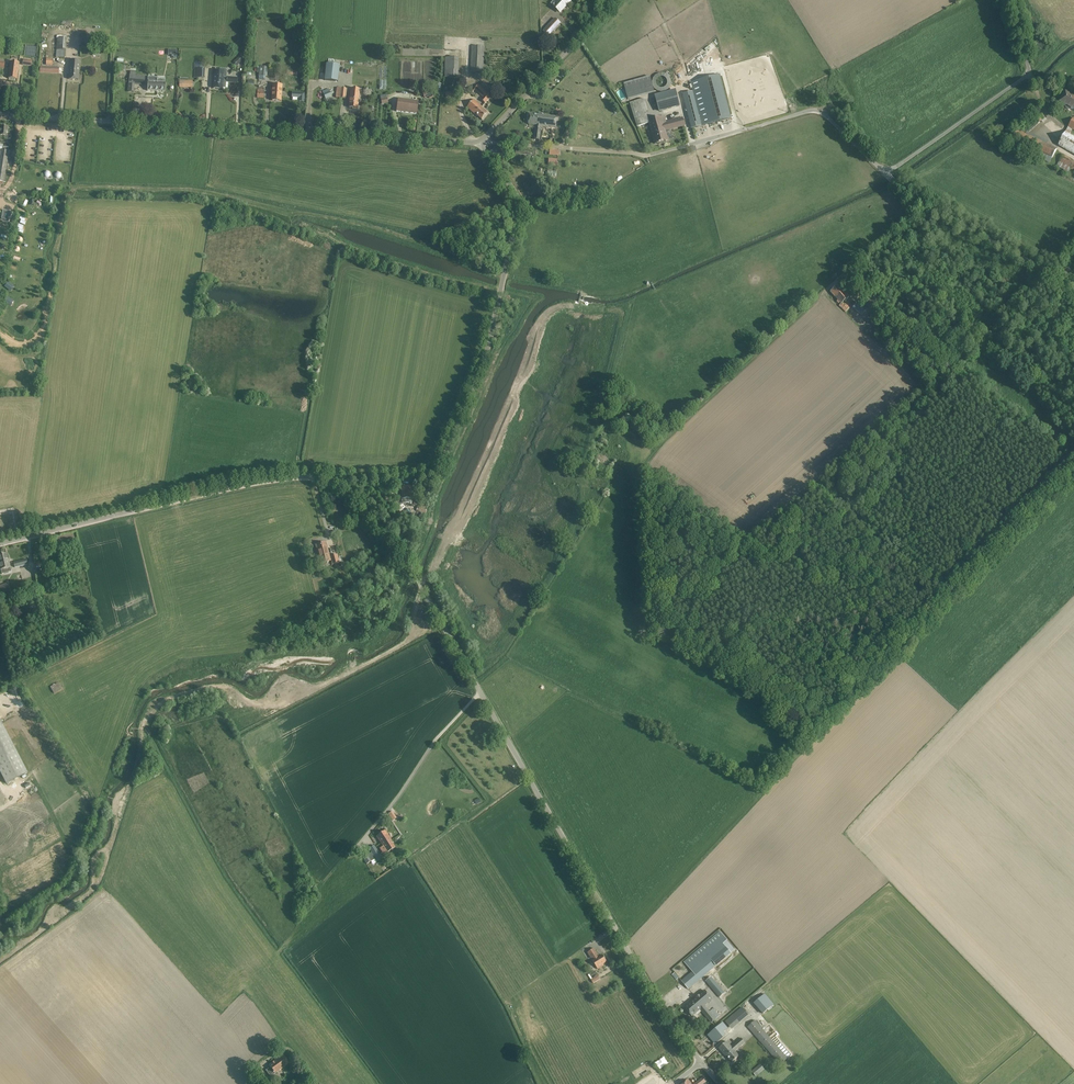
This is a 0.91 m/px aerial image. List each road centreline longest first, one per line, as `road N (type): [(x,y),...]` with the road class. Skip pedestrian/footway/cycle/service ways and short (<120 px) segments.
road 1 (unclassified): [(0,115),(480,143)]
road 2 (unclassified): [(331,479),(412,478),(431,473),(445,452),(483,365),(518,215),(514,189),(480,143)]
road 3 (unclassified): [(886,173),(819,110),(806,108),(649,155),(480,143)]
road 4 (unclassified): [(701,1063),(632,961),(478,692)]
road 5 (unclassified): [(0,545),(269,478),(331,479)]
road 6 (track): [(916,204),(673,426)]
road 7 (unclassified): [(478,692),(414,573),(331,479)]
road 8 (unclassified): [(1013,0),(1032,72),(886,173)]
road 9 (unclassified): [(1073,258),(1057,274),(916,204),(886,173)]
road 10 (unclassified): [(480,143),(616,0)]
road 11 (unclassified): [(359,844),(478,692)]

